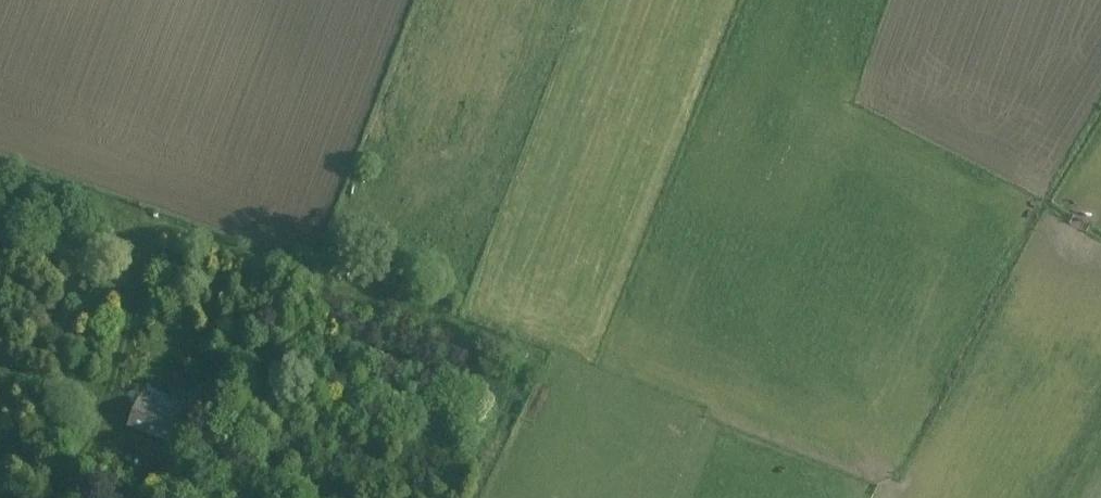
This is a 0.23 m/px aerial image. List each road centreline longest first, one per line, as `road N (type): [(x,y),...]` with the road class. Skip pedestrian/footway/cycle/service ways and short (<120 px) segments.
road 1 (track): [(713,418),(868,477),(876,497)]

